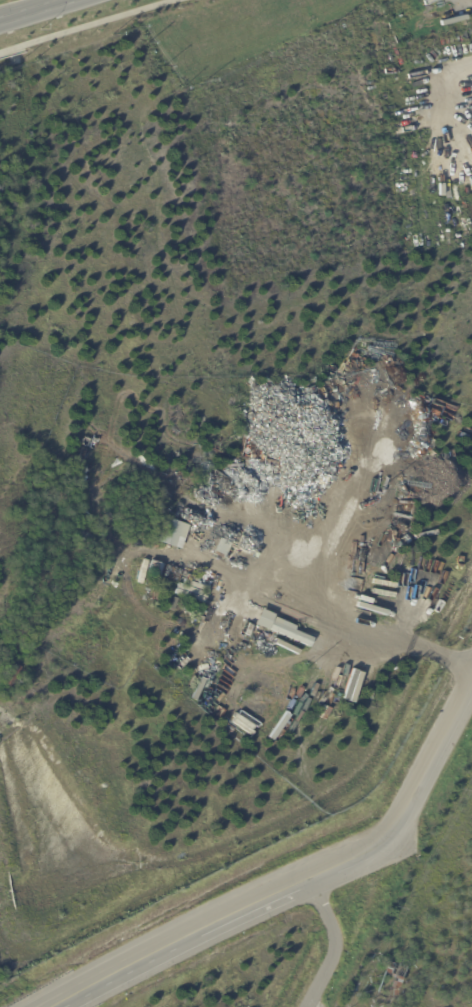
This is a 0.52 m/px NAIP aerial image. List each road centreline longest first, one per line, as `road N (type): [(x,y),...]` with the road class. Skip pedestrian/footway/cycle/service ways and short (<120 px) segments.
road 1 (residential): [(55,1006),(366,850),(400,814),(471,677)]

